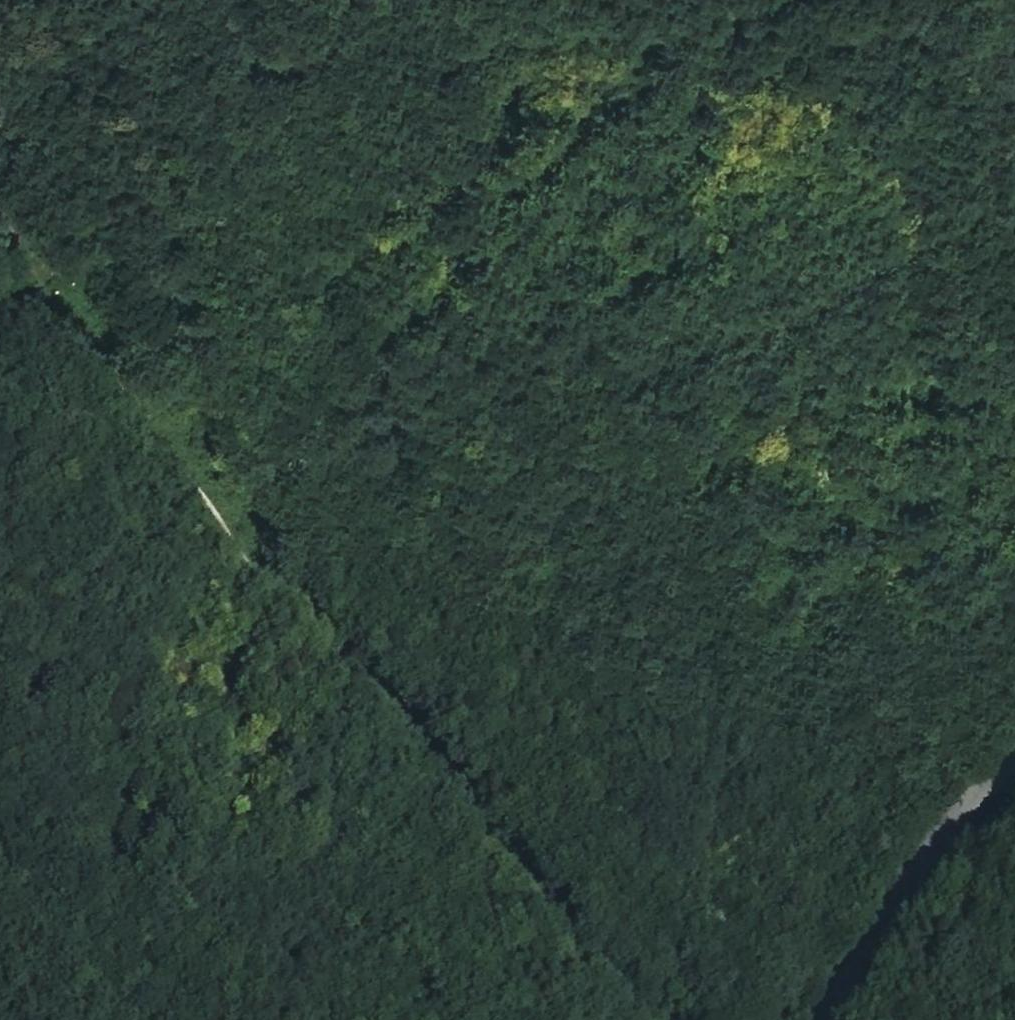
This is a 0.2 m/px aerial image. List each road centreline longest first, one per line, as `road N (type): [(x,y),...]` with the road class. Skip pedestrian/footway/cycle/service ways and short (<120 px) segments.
road 1 (track): [(476,1019),(492,907),(562,611),(653,441),(1014,192)]
road 2 (track): [(622,1019),(0,224)]
road 3 (track): [(22,252),(198,176),(443,103),(924,0)]
road 4 (tertiary): [(827,1019),(944,819),(1014,746)]

